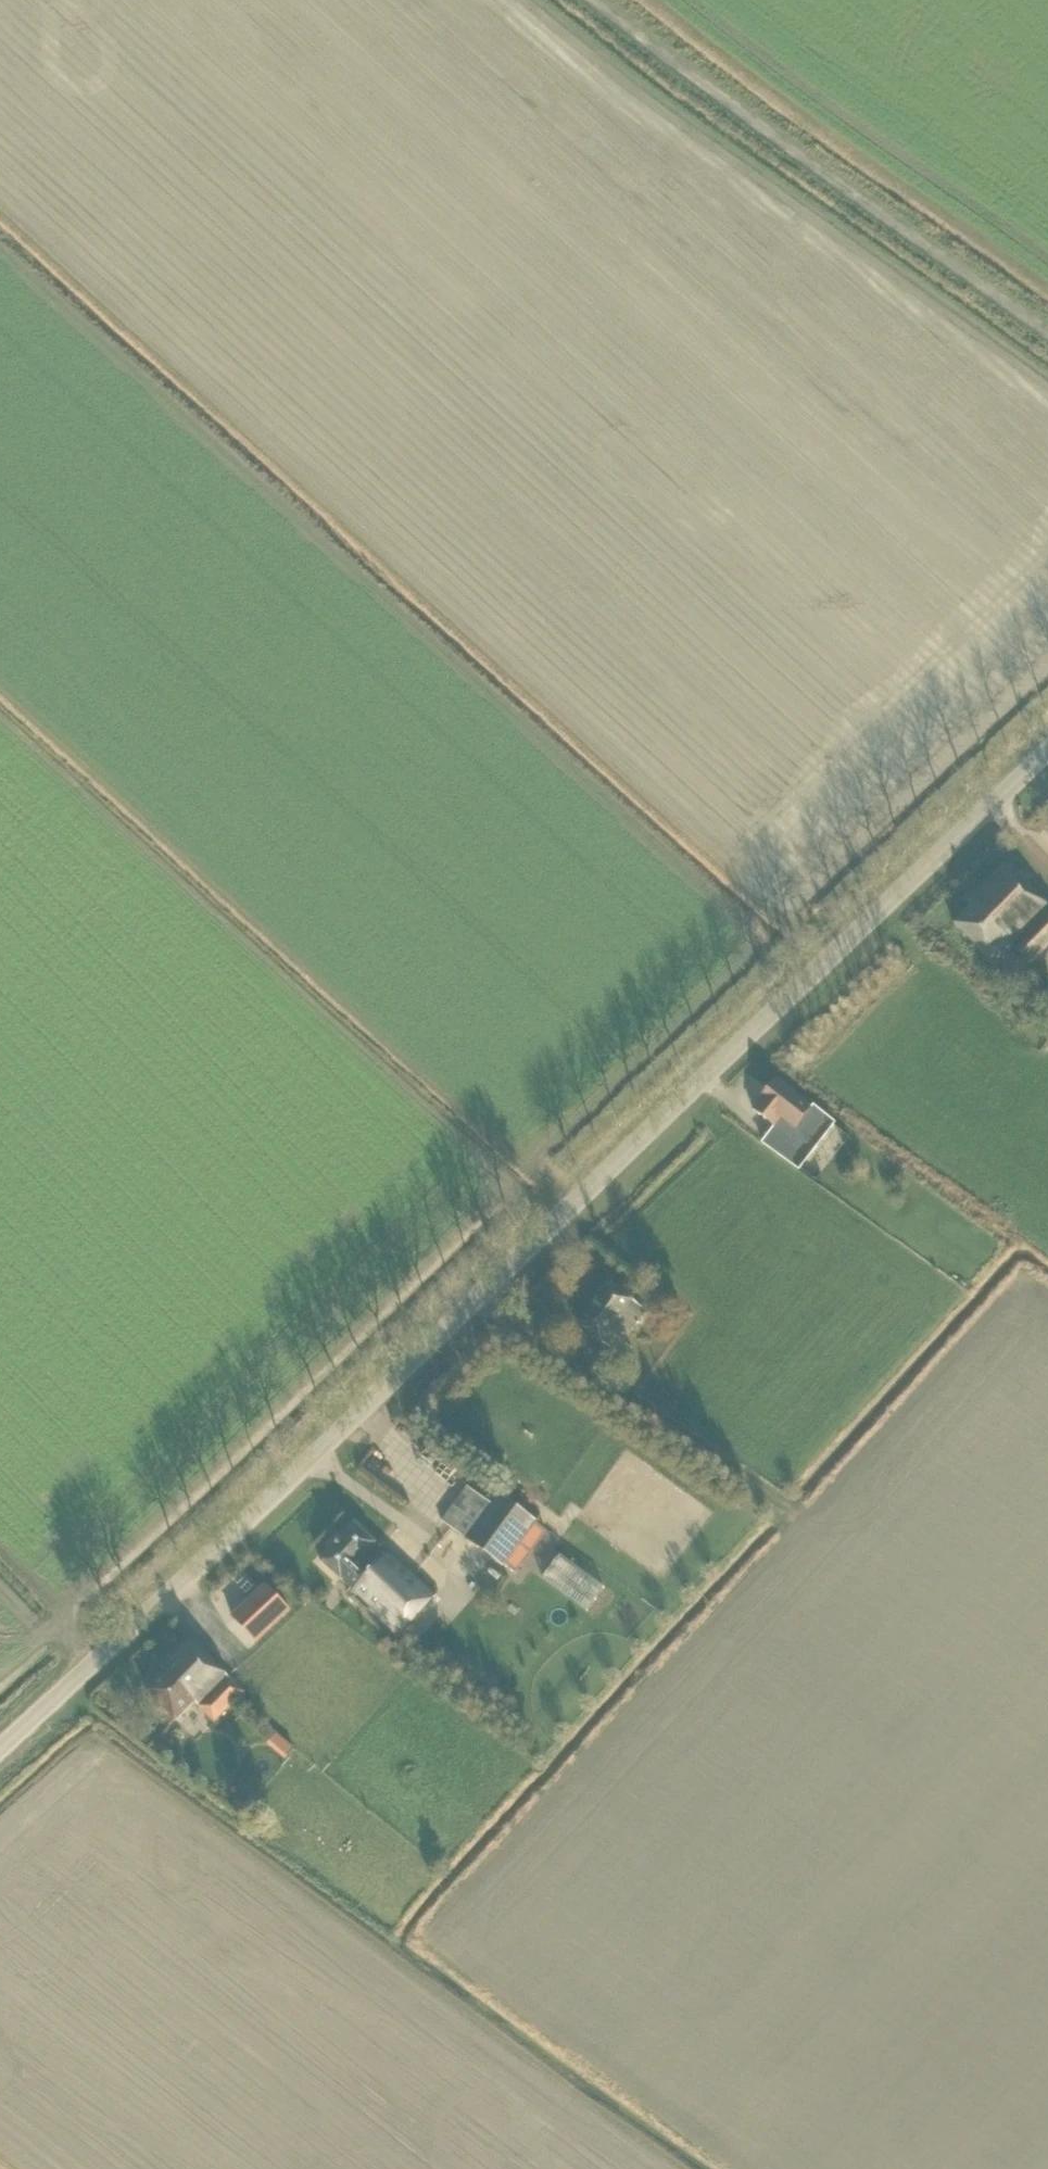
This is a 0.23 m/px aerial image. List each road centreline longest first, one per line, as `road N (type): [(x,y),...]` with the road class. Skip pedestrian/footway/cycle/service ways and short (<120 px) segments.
road 1 (unclassified): [(0,1748),(1047,754)]
road 2 (track): [(1047,333),(591,0)]

